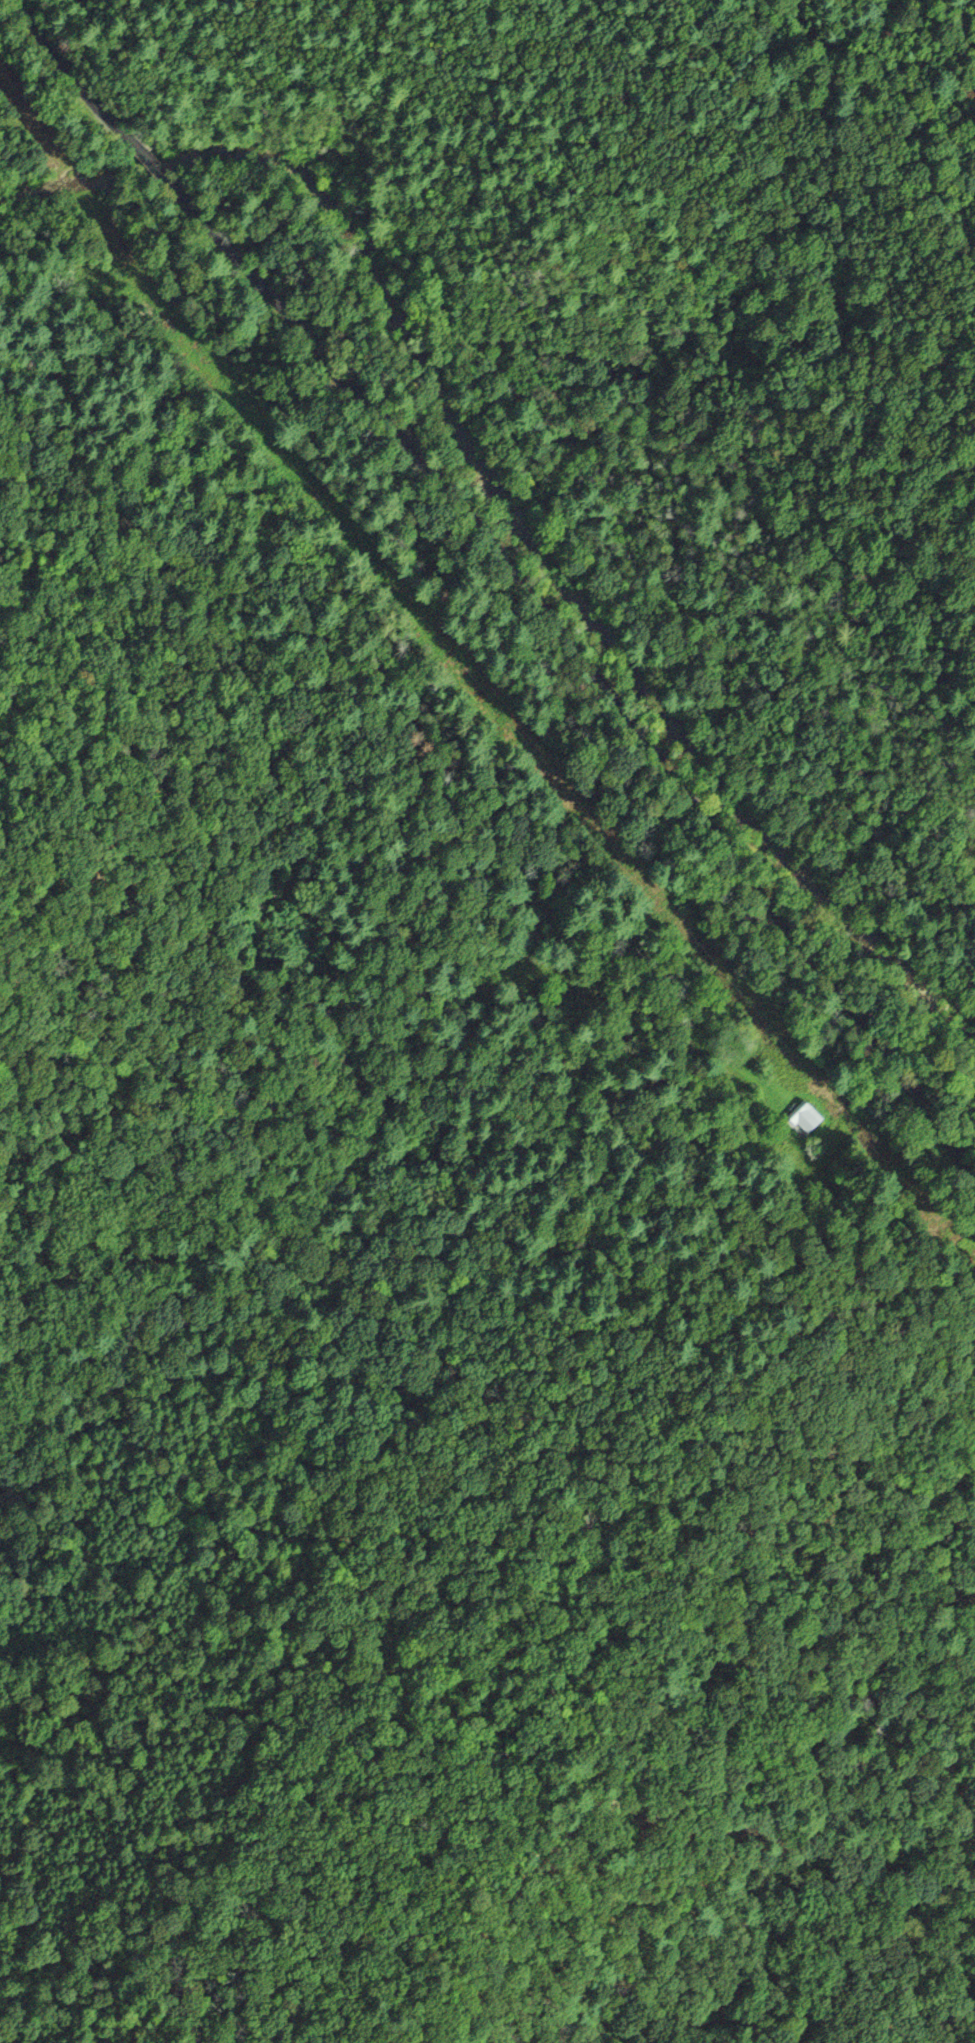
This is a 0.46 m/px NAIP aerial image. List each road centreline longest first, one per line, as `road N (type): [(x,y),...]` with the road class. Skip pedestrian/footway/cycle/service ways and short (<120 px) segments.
road 1 (residential): [(974,1166),(521,572),(437,477)]
road 2 (residential): [(437,477),(175,185)]
road 3 (residential): [(134,142),(29,0)]

